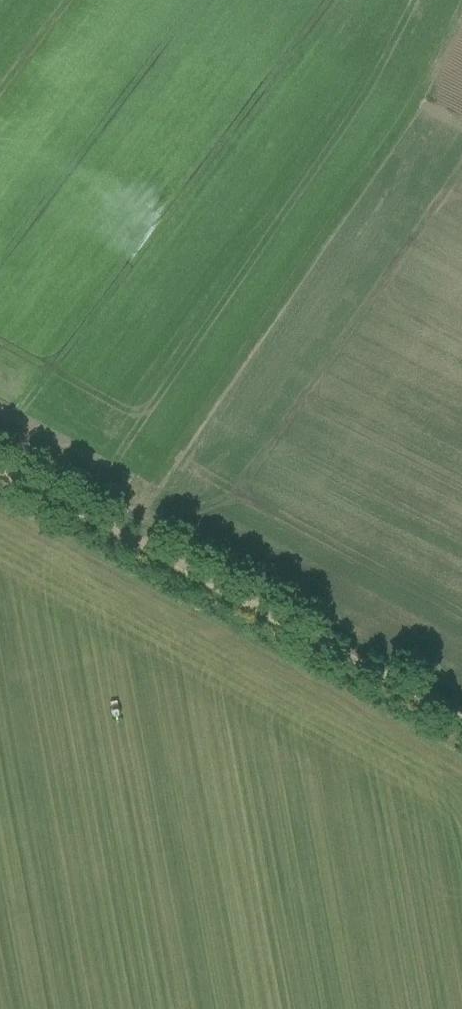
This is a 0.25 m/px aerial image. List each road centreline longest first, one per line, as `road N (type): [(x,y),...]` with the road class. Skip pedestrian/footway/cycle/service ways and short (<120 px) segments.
road 1 (track): [(461,717),(0,467)]

